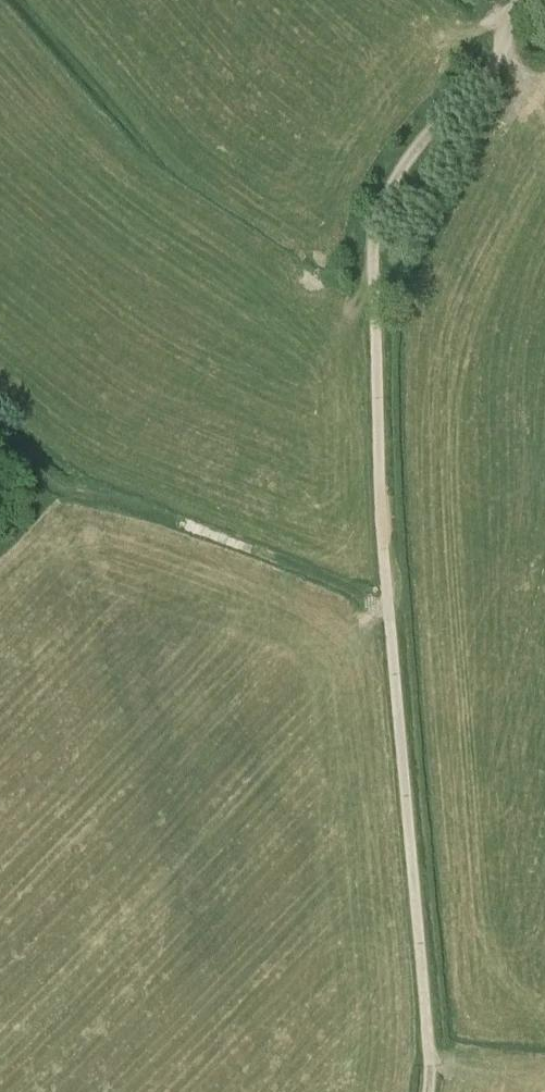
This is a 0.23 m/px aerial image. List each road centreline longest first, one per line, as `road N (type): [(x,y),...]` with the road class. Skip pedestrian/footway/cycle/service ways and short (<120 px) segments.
road 1 (track): [(516,14),(504,21),(501,50),(411,155),(373,245),(380,506),(428,1091)]
road 2 (track): [(0,444),(68,493),(158,515),(316,576),(367,605),(388,605)]

